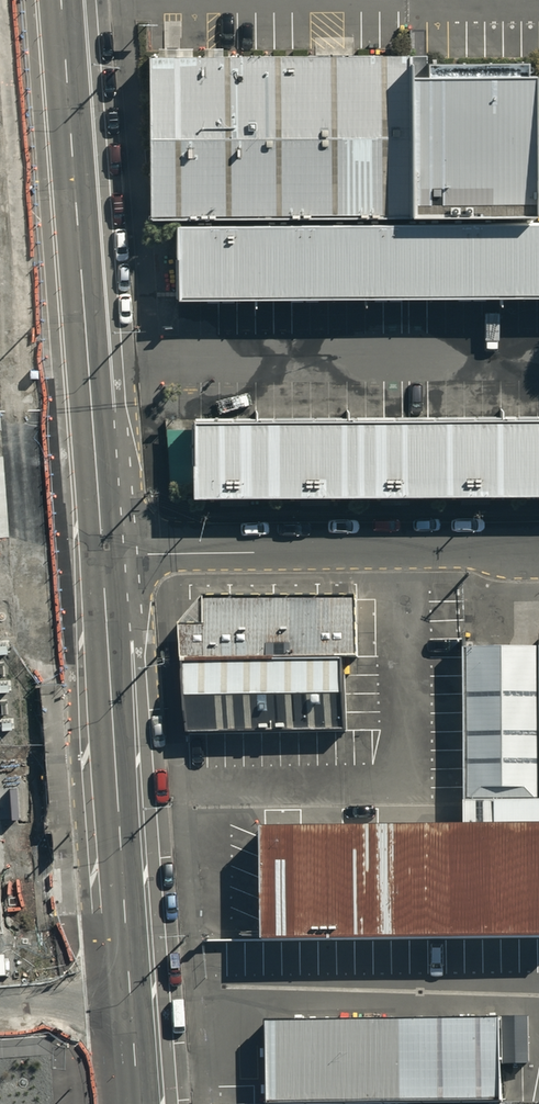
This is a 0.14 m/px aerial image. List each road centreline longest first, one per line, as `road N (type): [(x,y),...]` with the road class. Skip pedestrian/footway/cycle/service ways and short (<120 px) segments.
road 1 (tertiary): [(96,557),(54,0)]
road 2 (tertiary): [(137,1103),(96,557)]
road 3 (unclassified): [(538,544),(96,557)]

